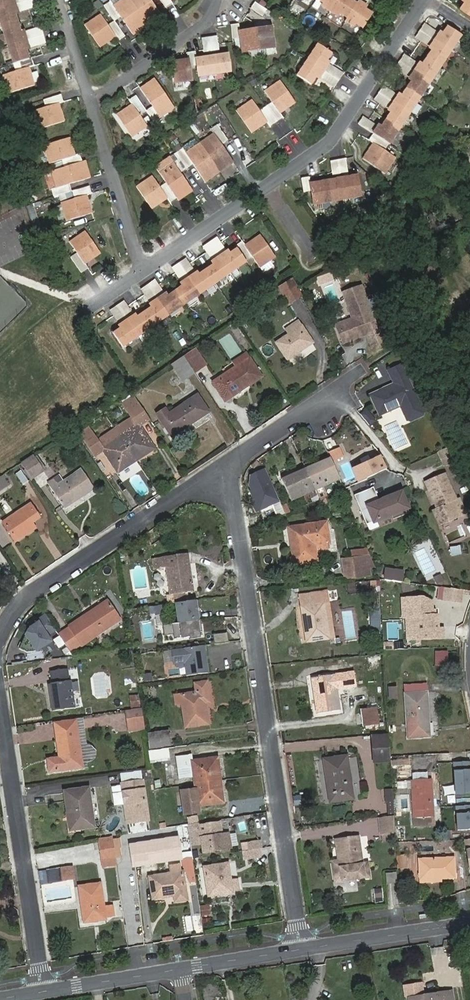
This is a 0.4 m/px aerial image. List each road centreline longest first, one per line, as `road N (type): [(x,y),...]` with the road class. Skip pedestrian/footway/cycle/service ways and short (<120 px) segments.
road 1 (residential): [(301,948),(227,465)]
road 2 (residential): [(0,704),(43,991)]
road 3 (residential): [(227,465),(27,594),(0,633)]
road 4 (residential): [(269,184),(329,143),(425,0)]
road 5 (residential): [(142,271),(92,103)]
road 6 (tertiary): [(469,923),(301,948)]
road 7 (residential): [(216,0),(208,22),(92,103)]
road 8 (residential): [(359,372),(227,465)]
road 9 (residential): [(142,271),(269,184)]
road 10 (tertiary): [(179,970),(43,991)]
road 11 (tertiary): [(301,948),(179,970)]

